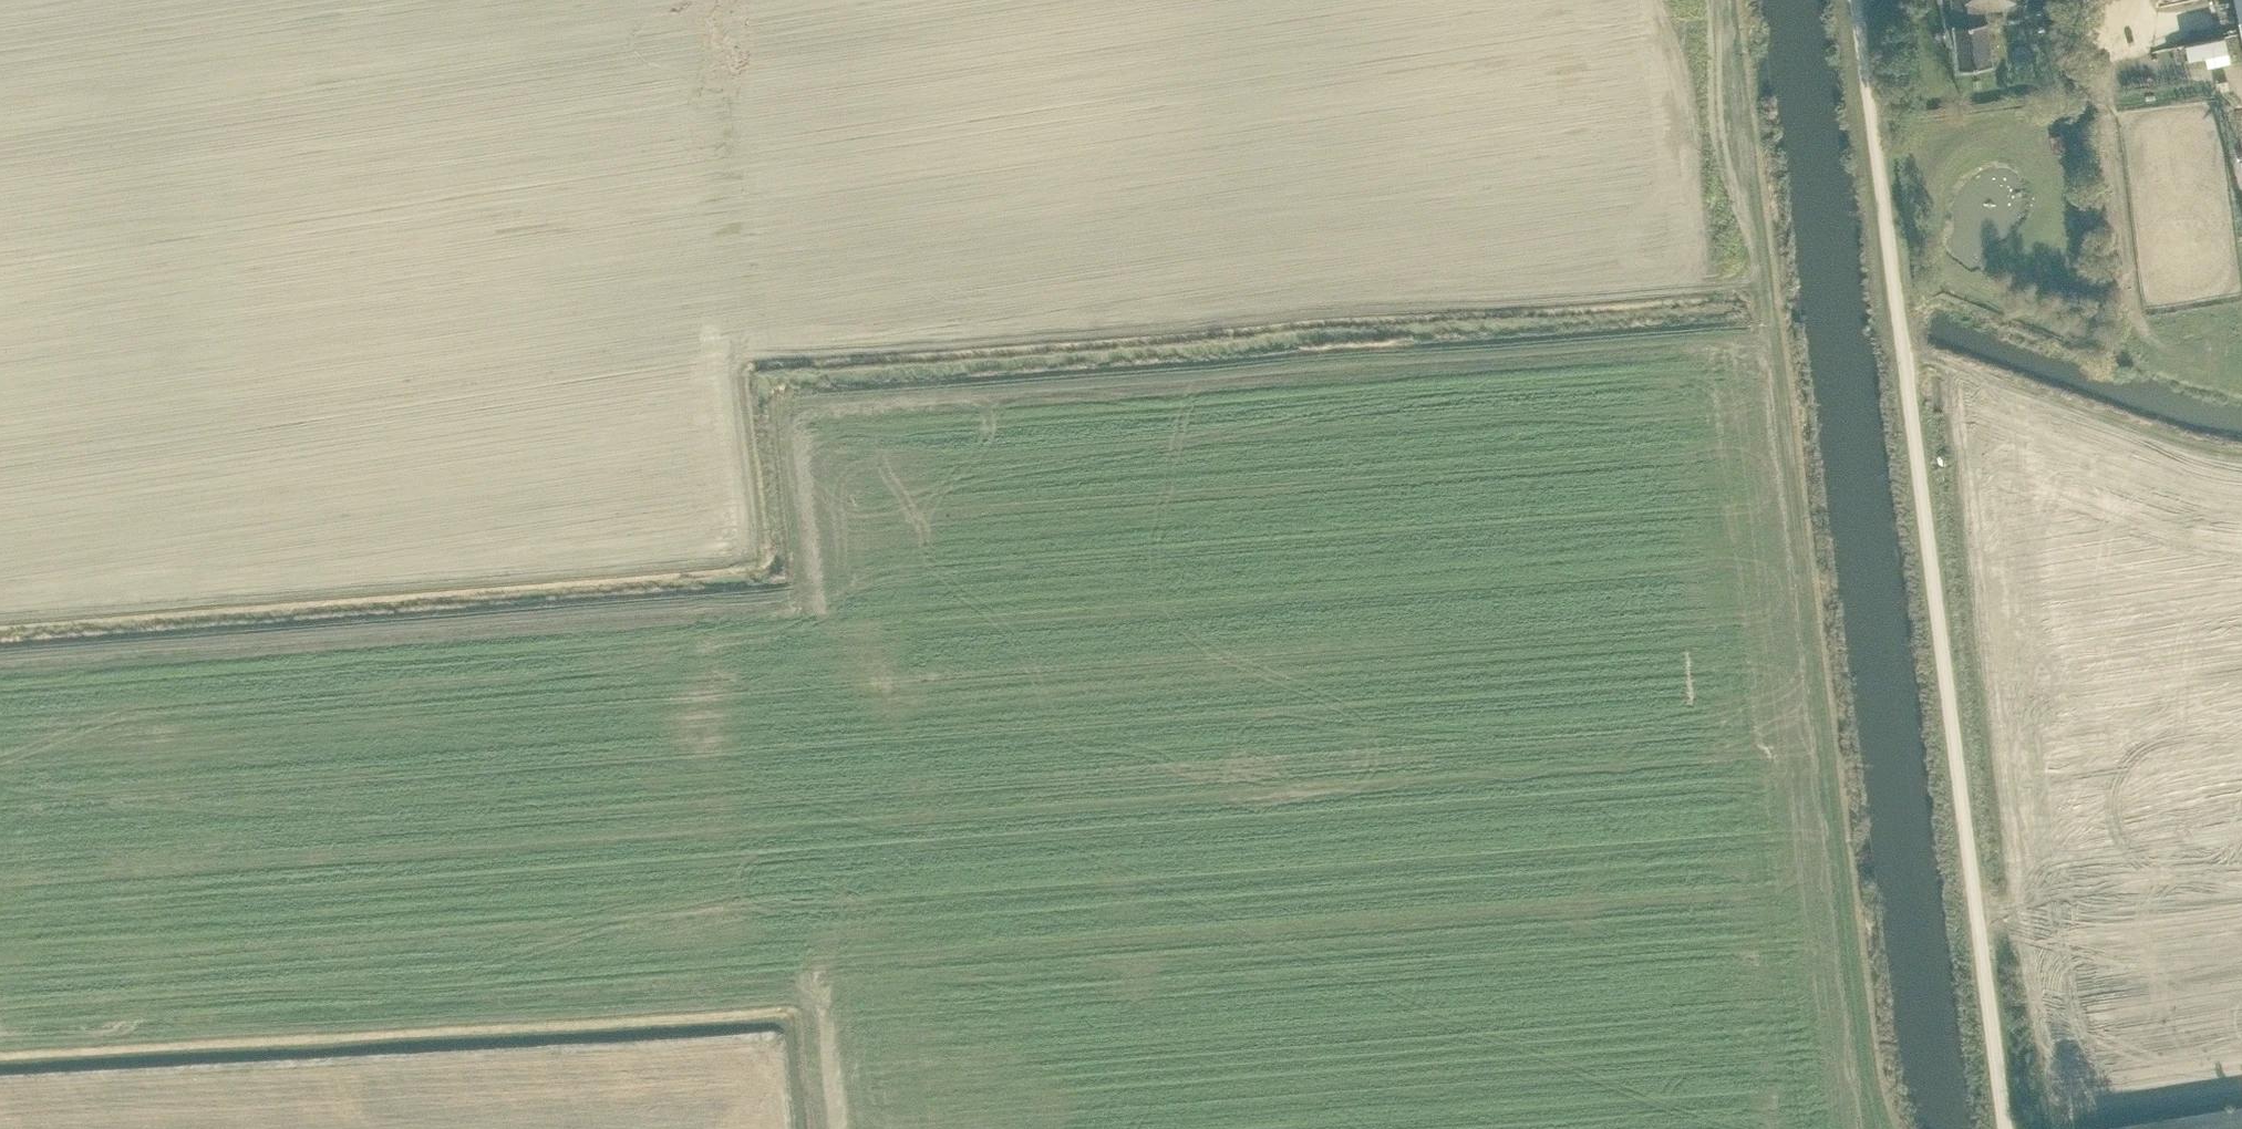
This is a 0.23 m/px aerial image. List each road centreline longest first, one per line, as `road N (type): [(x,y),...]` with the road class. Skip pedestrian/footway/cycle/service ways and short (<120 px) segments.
road 1 (unclassified): [(2004,1128),(1855,0)]

